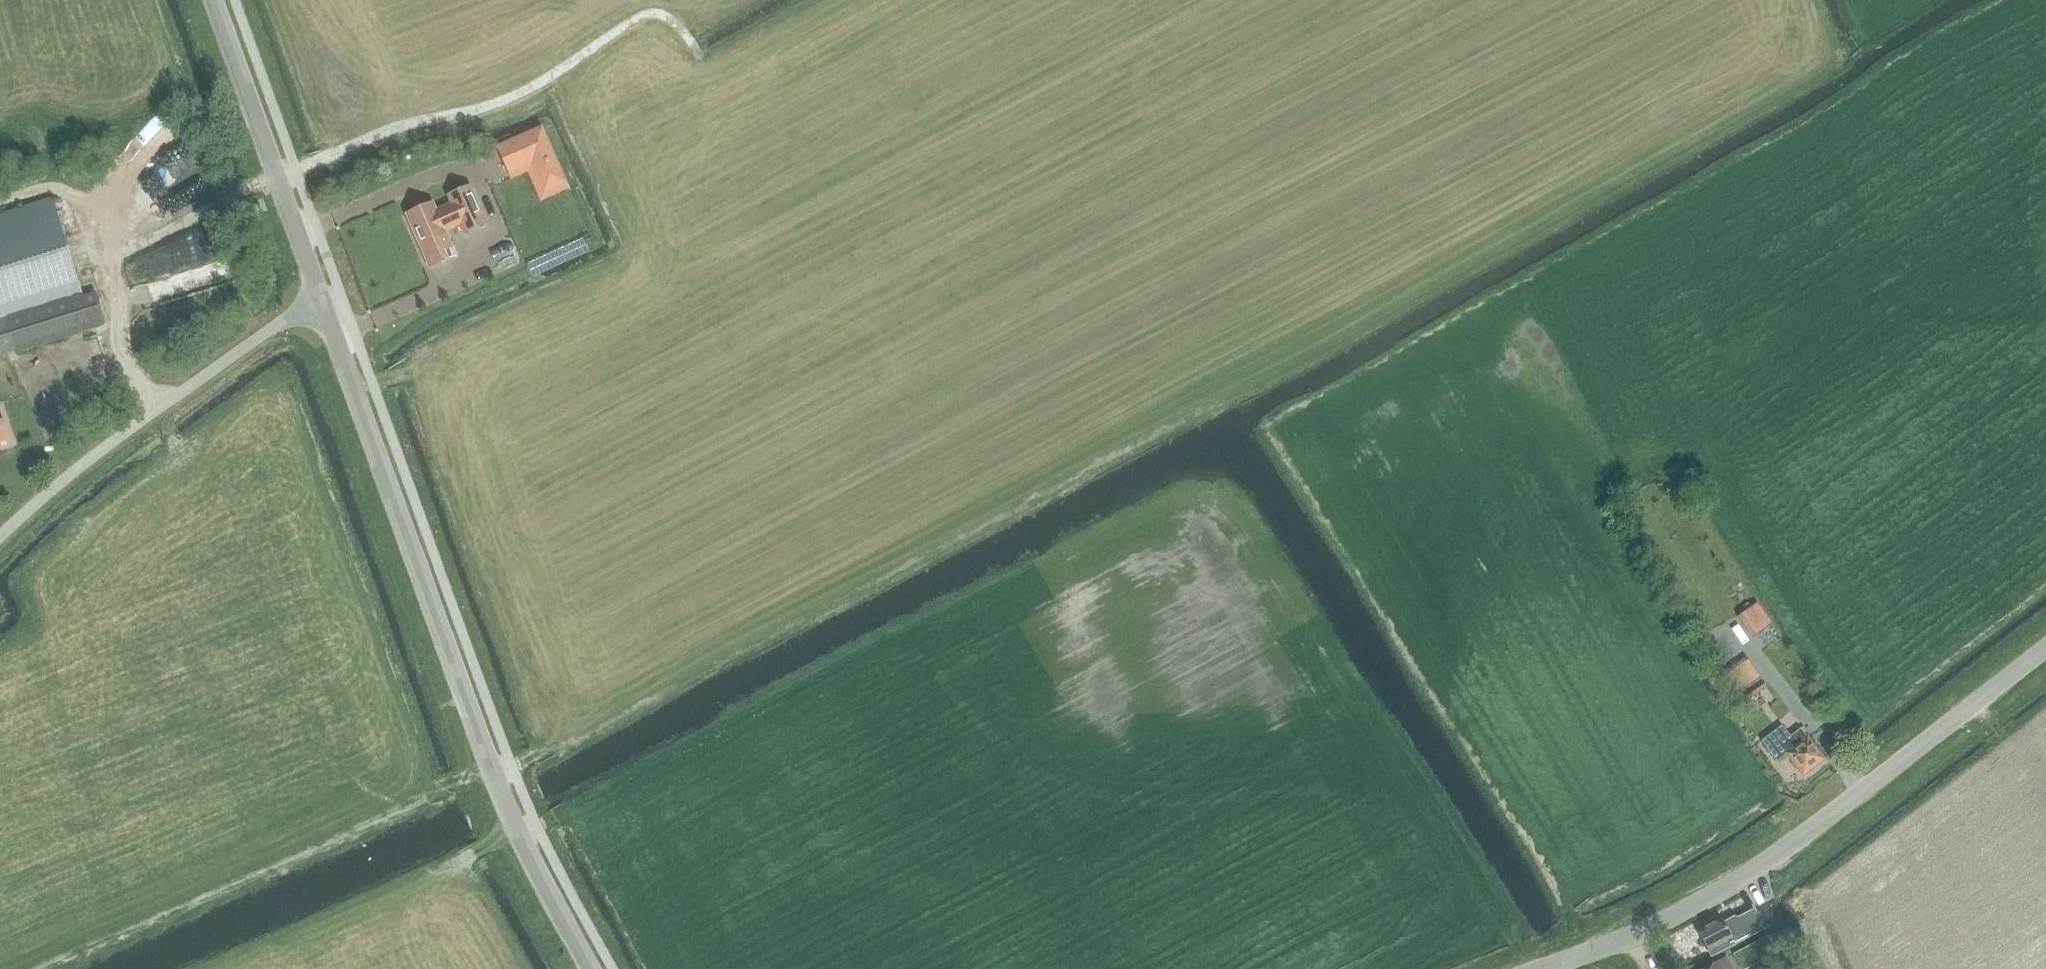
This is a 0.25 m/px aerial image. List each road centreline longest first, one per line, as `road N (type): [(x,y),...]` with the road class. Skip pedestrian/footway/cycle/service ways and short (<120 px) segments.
road 1 (tertiary): [(590,968),(493,771),(214,0)]
road 2 (tertiary): [(1545,968),(1622,942),(1742,877),(2045,647)]
road 3 (track): [(278,179),(386,131),(536,84),(634,22),(660,14),(703,66)]

